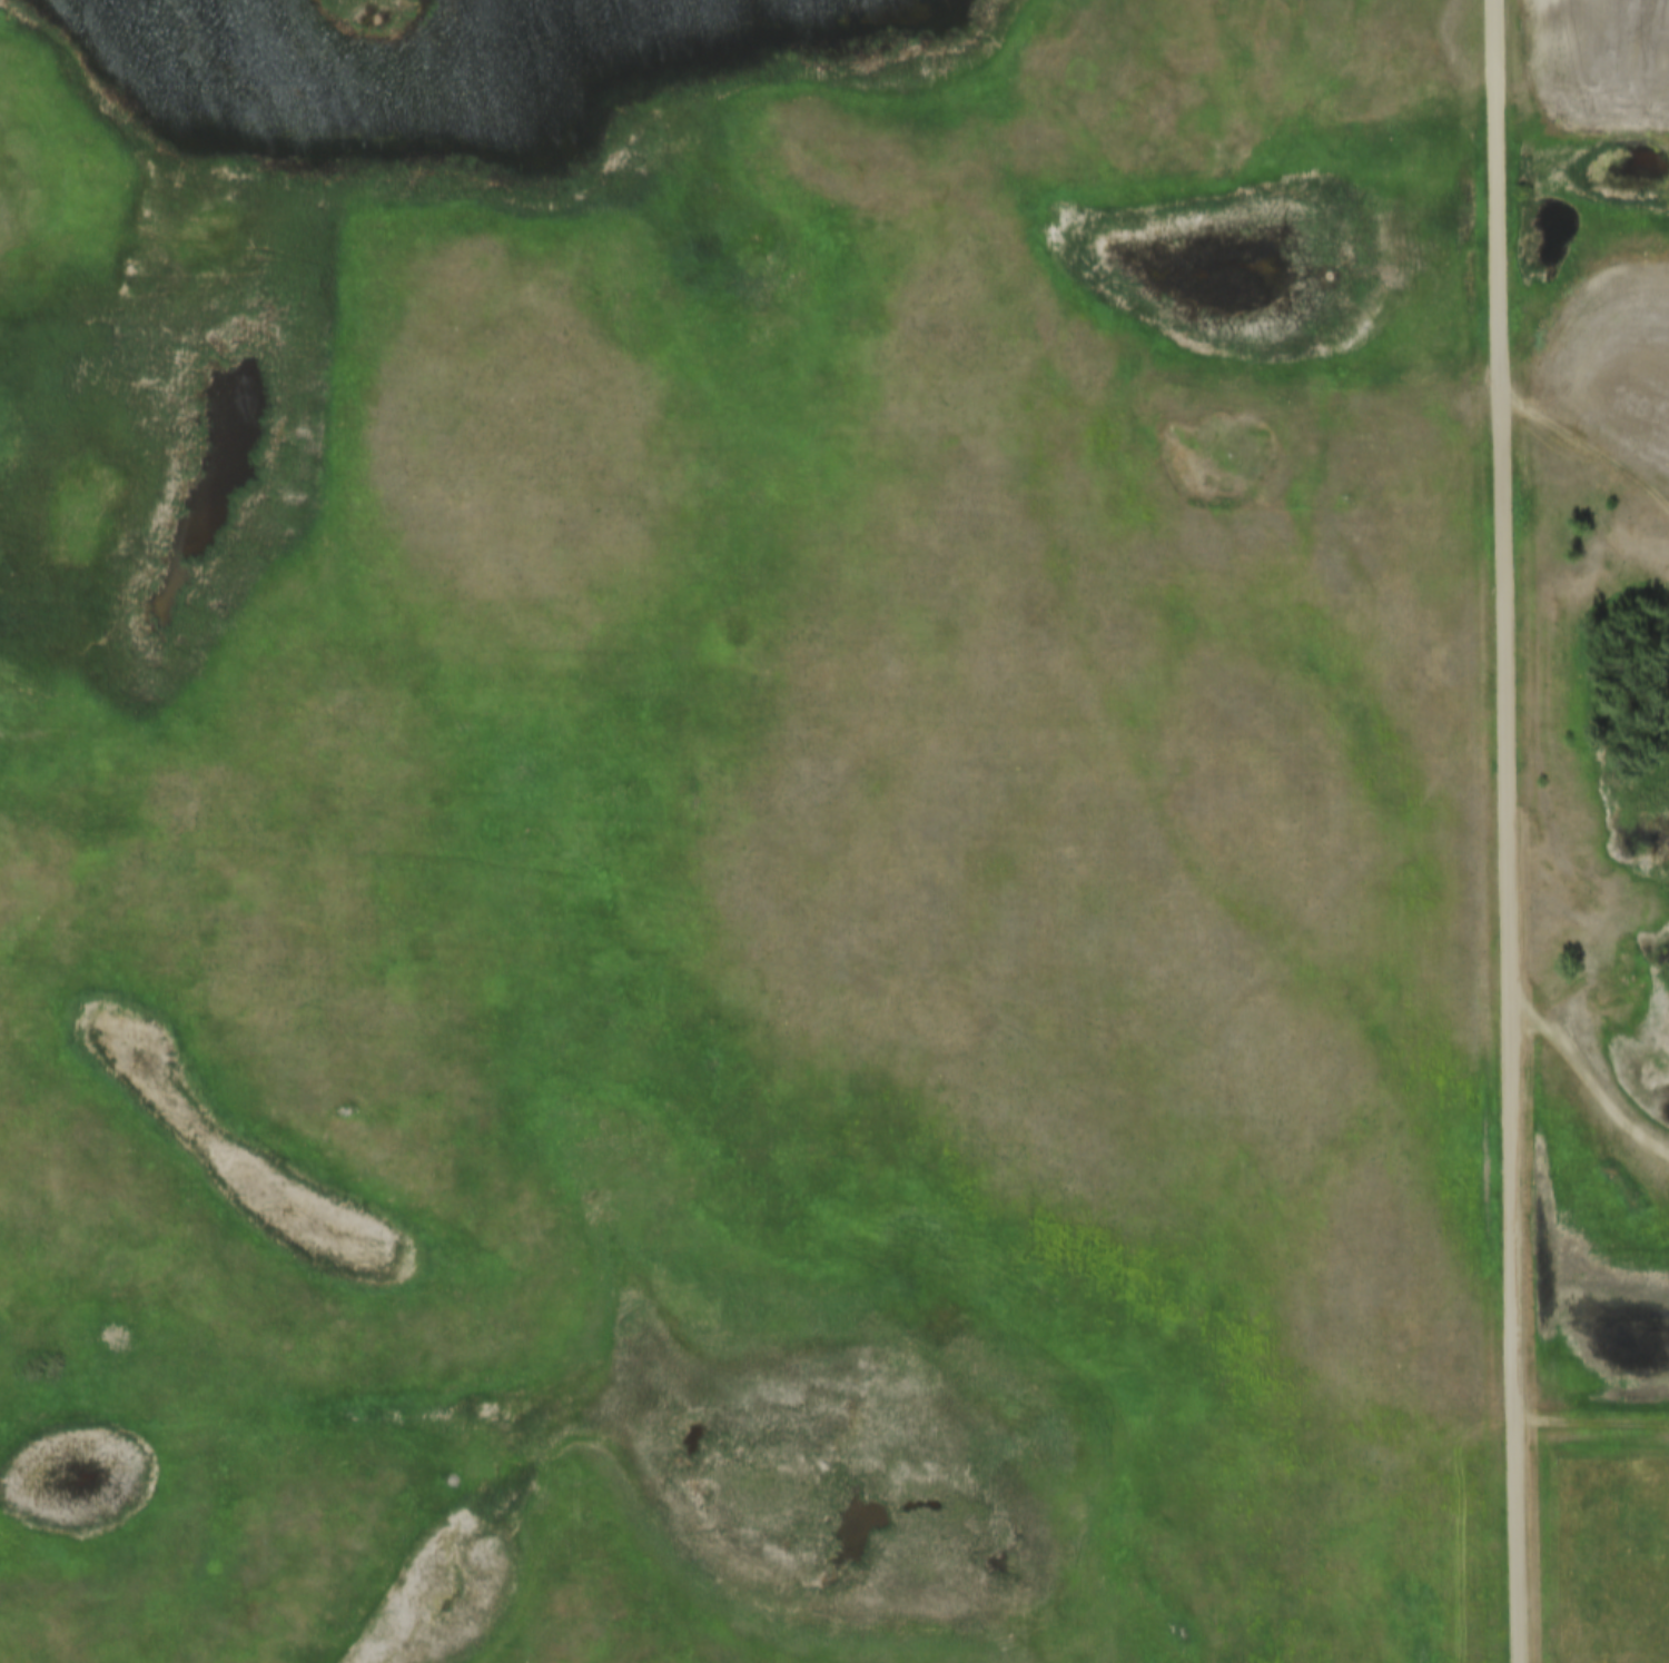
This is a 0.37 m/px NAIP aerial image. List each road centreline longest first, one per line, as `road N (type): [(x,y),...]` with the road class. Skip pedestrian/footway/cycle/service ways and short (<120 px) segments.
road 1 (residential): [(1525,1662),(1500,0)]

